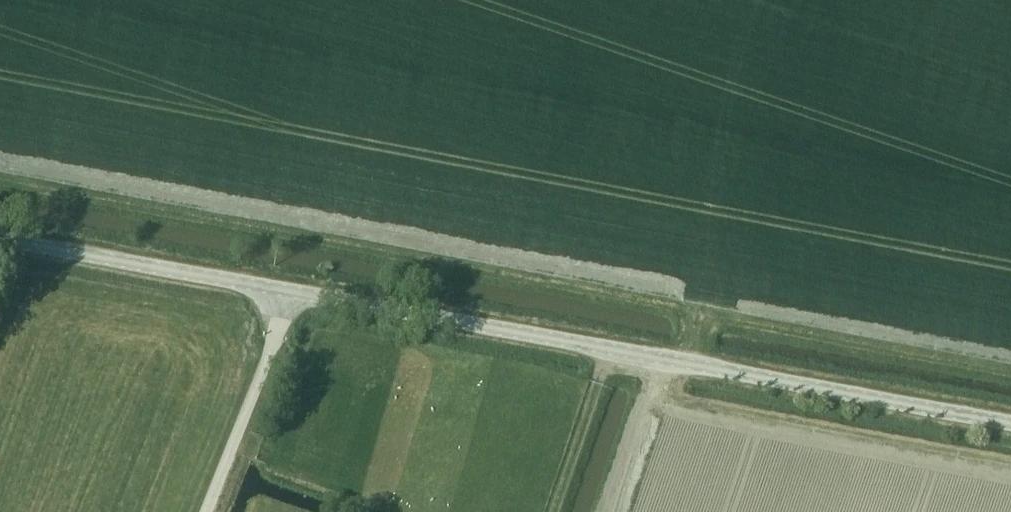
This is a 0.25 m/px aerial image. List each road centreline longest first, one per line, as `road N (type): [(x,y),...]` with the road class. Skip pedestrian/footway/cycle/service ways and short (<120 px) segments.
road 1 (tertiary): [(1010,425),(0,238)]

